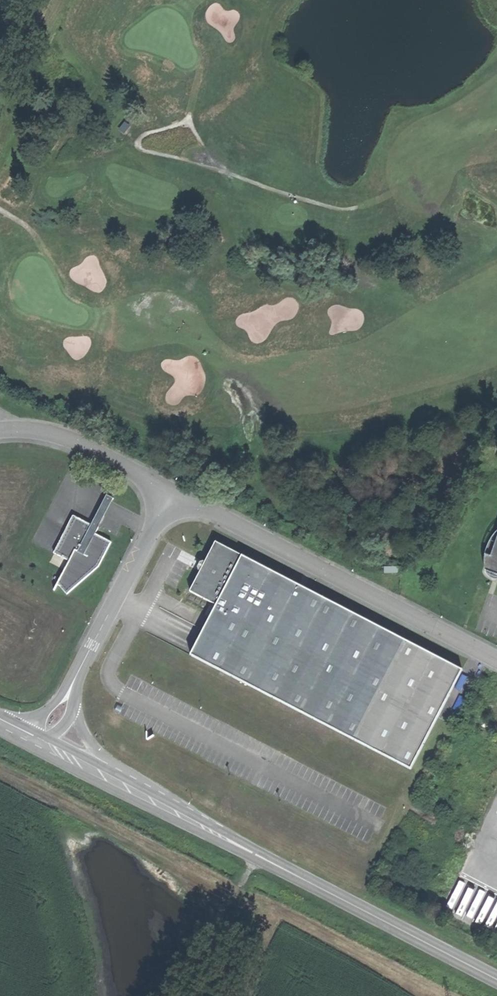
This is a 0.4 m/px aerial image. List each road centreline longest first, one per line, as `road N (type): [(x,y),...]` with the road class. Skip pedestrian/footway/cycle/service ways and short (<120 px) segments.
road 1 (unclassified): [(174,493),(496,661)]
road 2 (secondary): [(179,812),(496,977)]
road 3 (unclassified): [(75,682),(174,493)]
road 4 (unclassified): [(174,493),(87,444),(0,430)]
road 5 (unclassified): [(179,812),(162,789),(95,746),(74,701)]
road 6 (secondary): [(42,743),(179,812)]

